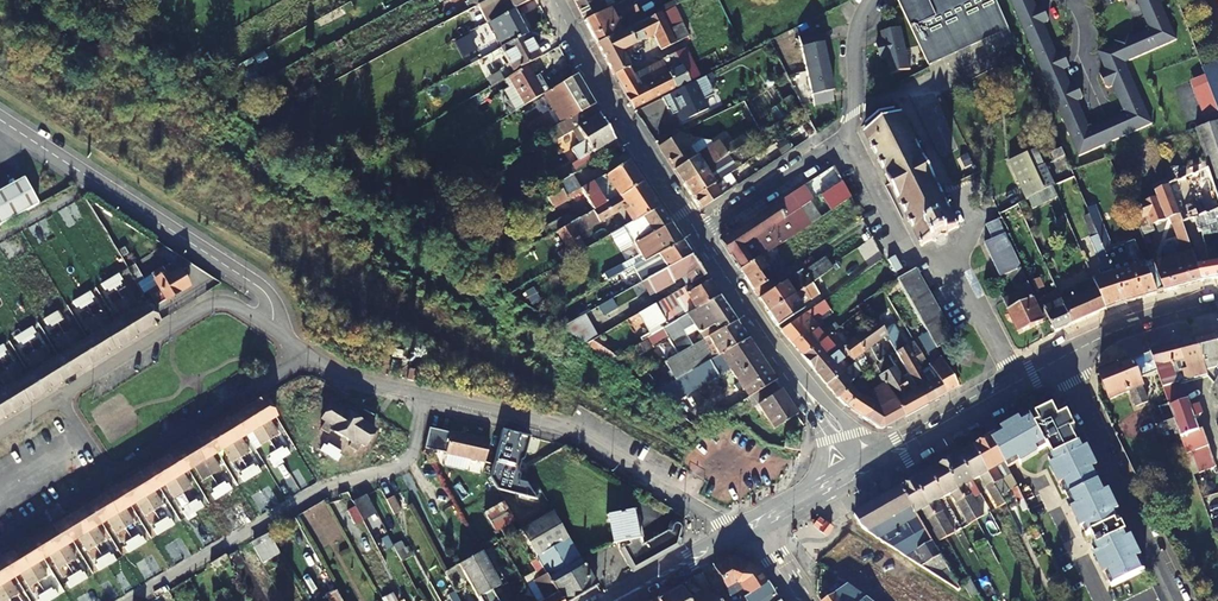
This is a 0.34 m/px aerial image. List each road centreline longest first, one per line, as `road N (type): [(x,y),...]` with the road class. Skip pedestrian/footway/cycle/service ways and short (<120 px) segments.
road 1 (residential): [(736,536),(566,430),(371,383),(310,355)]
road 2 (residential): [(0,544),(310,355)]
road 3 (unclassified): [(0,120),(258,286),(271,303),(273,329)]
road 4 (residential): [(273,329),(233,304),(214,303),(0,433)]
road 5 (tertiary): [(695,234),(552,0)]
road 6 (residential): [(1063,357),(1176,600)]
road 7 (tertiary): [(813,399),(695,234)]
road 8 (residential): [(695,234),(841,147)]
road 9 (residential): [(841,147),(921,261),(949,263)]
road 10 (tertiary): [(872,462),(1016,382)]
road 11 (tertiary): [(1063,357),(1135,324),(1217,302)]
road 12 (residential): [(841,147),(854,121),(856,33),(875,0)]
road 13 (tertiary): [(615,600),(736,536)]
road 14 (residential): [(949,263),(1016,382)]

